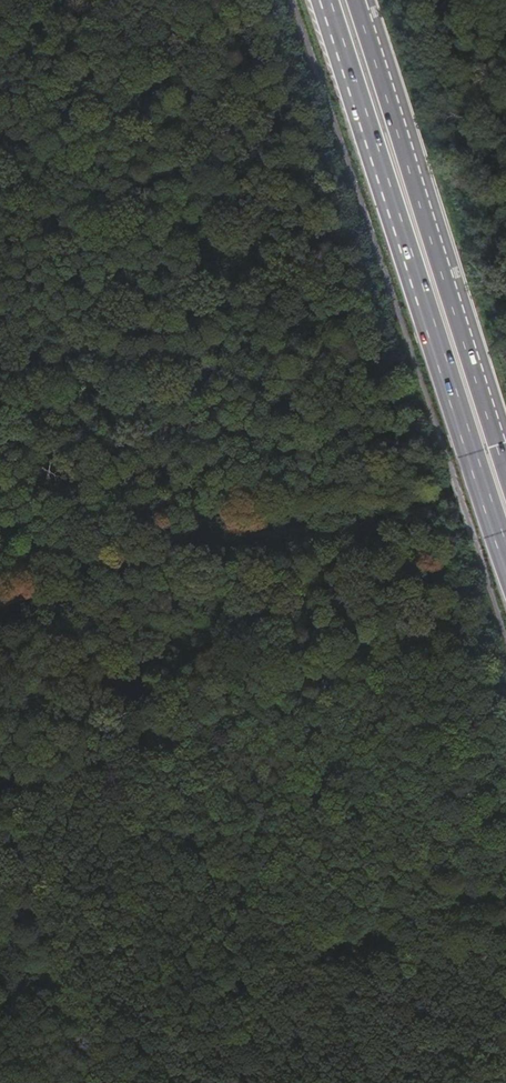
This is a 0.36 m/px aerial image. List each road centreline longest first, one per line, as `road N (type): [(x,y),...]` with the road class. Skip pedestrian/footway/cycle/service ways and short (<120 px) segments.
road 1 (trunk): [(325,0),(505,550)]
road 2 (unclassified): [(0,605),(187,543),(426,525),(505,503)]
road 3 (trunk): [(505,460),(356,0)]

